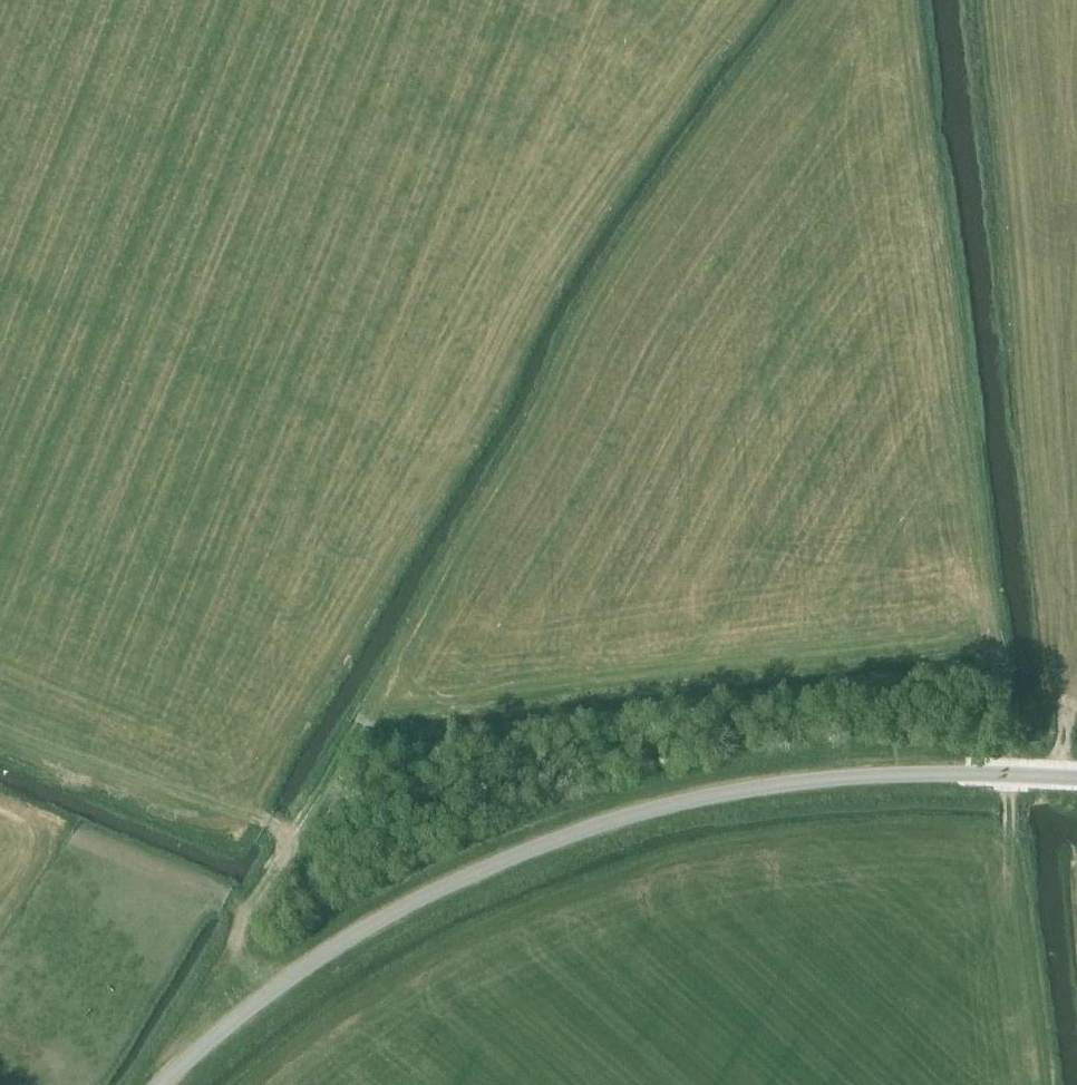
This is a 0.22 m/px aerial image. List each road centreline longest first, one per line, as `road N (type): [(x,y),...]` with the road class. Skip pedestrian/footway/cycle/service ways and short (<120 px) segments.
road 1 (unclassified): [(159,1084),(256,1002),(364,930),(470,873),(579,830),(687,799),(820,779),(1076,779)]

